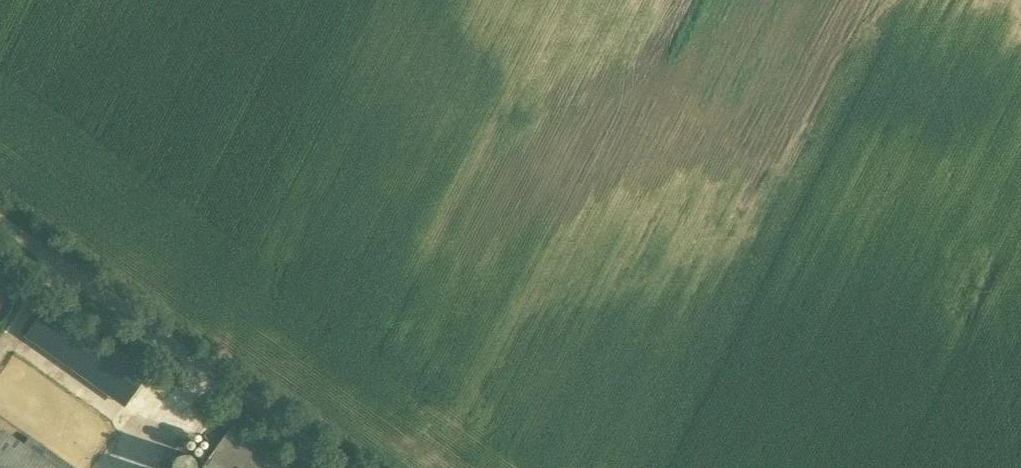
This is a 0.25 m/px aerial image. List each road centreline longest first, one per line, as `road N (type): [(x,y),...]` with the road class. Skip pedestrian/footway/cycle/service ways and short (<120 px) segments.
road 1 (unclassified): [(0,205),(358,467)]
road 2 (track): [(69,255),(0,355)]

